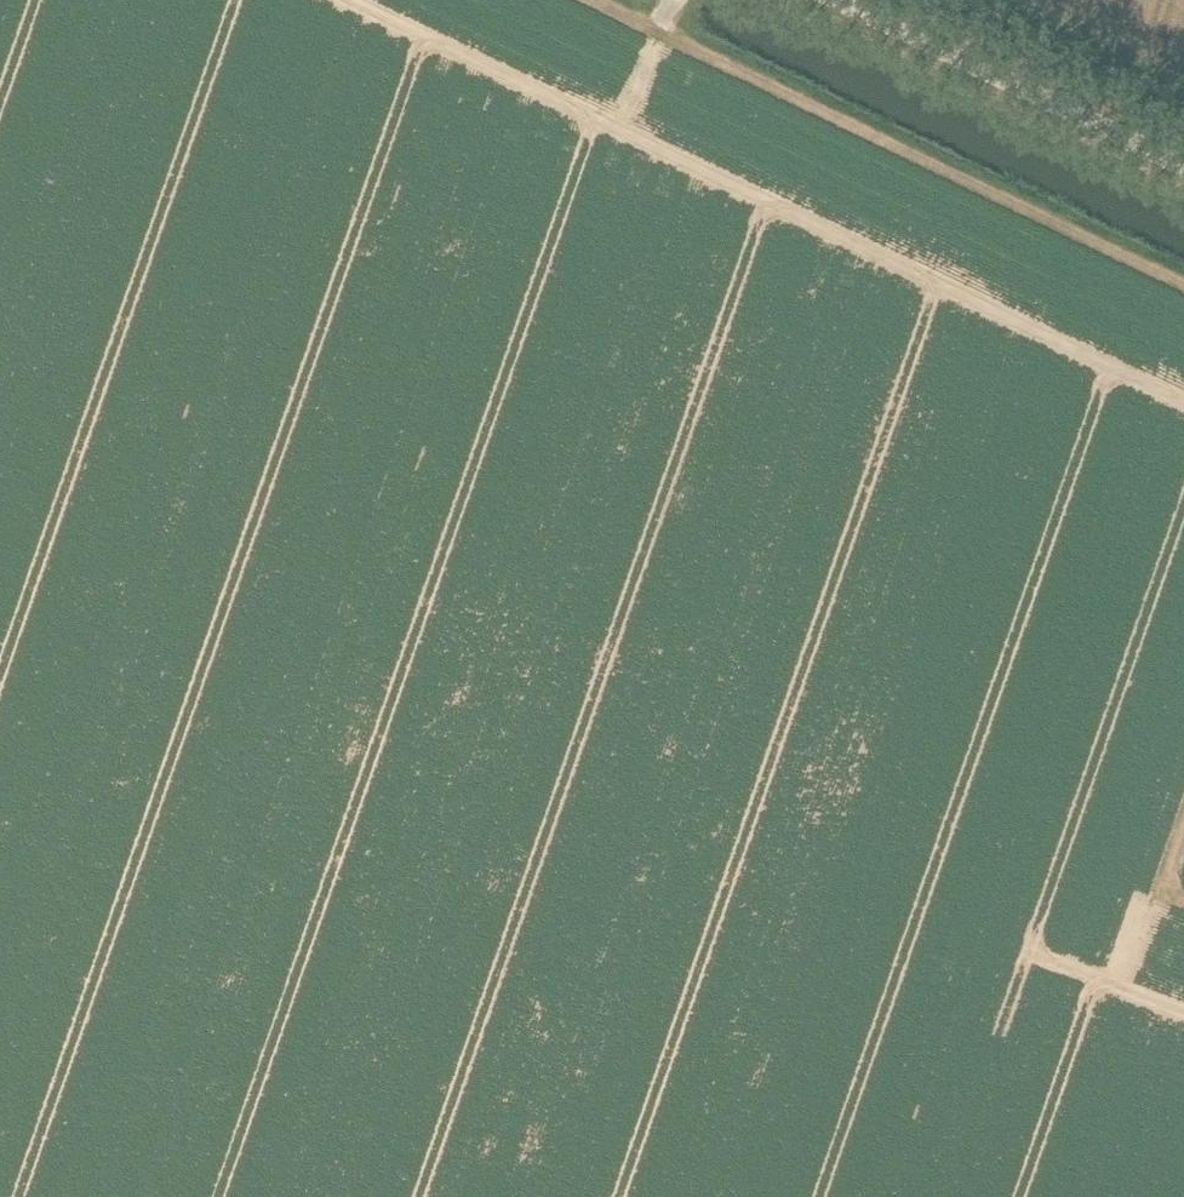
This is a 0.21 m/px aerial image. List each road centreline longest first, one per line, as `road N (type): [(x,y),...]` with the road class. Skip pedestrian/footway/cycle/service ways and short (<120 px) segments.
road 1 (track): [(585,0),(1183,287)]
road 2 (unclassified): [(1183,166),(838,0)]
road 3 (track): [(1183,93),(989,0)]

